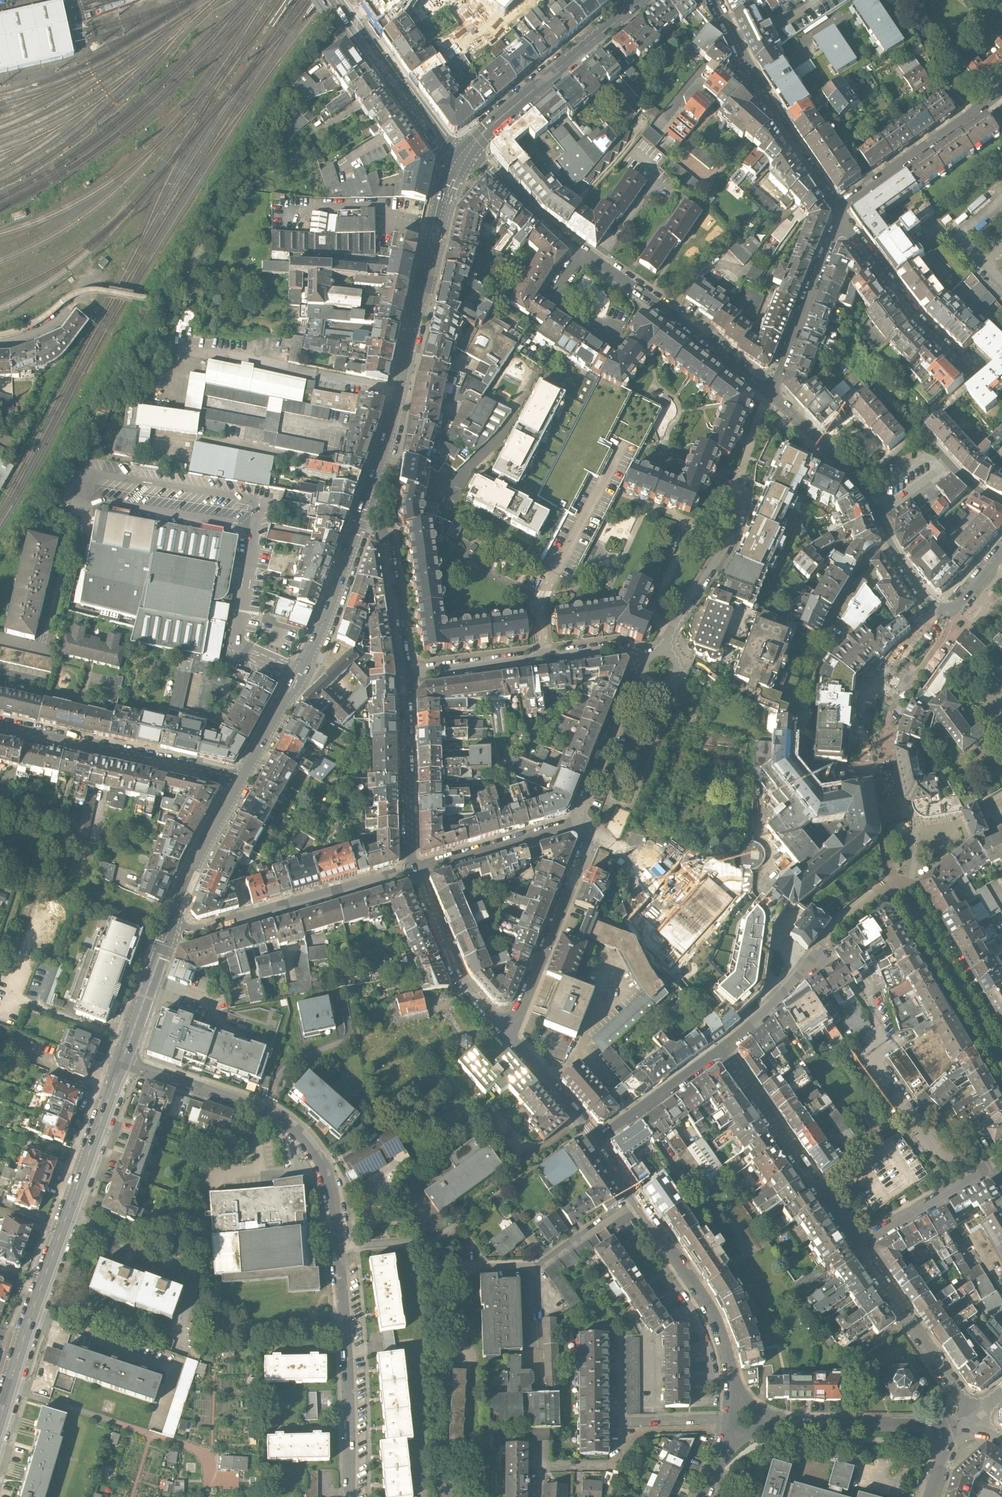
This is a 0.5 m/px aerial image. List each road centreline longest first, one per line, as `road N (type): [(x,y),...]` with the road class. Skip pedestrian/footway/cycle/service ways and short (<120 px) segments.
road 1 (residential): [(123,1063),(271,1110),(301,1132),(328,1173),(350,1350),(352,1496)]
road 2 (residential): [(772,391),(535,214),(490,170),(461,159)]
road 3 (primary): [(0,1420),(123,1063)]
road 4 (primary): [(373,494),(461,159)]
road 5 (primary): [(242,782),(318,638),(373,494)]
road 6 (residential): [(170,929),(183,933),(417,869)]
road 7 (residential): [(715,0),(759,89),(840,215)]
road 8 (residential): [(0,726),(242,782)]
road 9 (residential): [(403,675),(616,648),(648,658)]
road 10 (primary): [(461,159),(646,0)]
road 11 (residential): [(859,1247),(726,1048)]
road 12 (residential): [(505,1028),(518,1015),(593,831),(580,819)]
road 13 (residential): [(736,1393),(702,1288),(641,1202)]
road 14 (residential): [(840,215),(915,316),(975,379)]
road 15 (residential): [(975,1417),(859,1247)]
road 16 (secondary): [(461,159),(437,140),(336,0)]
road 17 (residential): [(840,215),(1001,91)]
road 18 (residential): [(664,652),(733,536),(741,473)]
road 19 (residential): [(417,869),(403,675)]
road 20 (residential): [(772,391),(840,215)]
road 21 (residential): [(403,675),(382,501),(373,494)]
road 22 (residential): [(505,1028),(461,979),(417,869)]
road 23 (residential): [(776,1423),(960,1424)]
road 24 (residential): [(417,869),(580,819)]
road 25 (residential): [(859,1247),(997,1166),(1001,1175)]
road 26 (primary): [(170,929),(242,782)]
road 27 (residential): [(877,510),(772,391)]
road 28 (residential): [(580,819),(637,685),(648,679)]
road 29 (residential): [(599,1138),(726,1048)]
road 30 (residential): [(599,1138),(505,1028)]
road 31 (primary): [(123,1063),(170,929)]
road 32 (residential): [(726,1048),(820,949)]
road 33 (residential): [(641,1202),(538,1268)]
road 34 (residential): [(890,539),(865,556),(823,637)]

